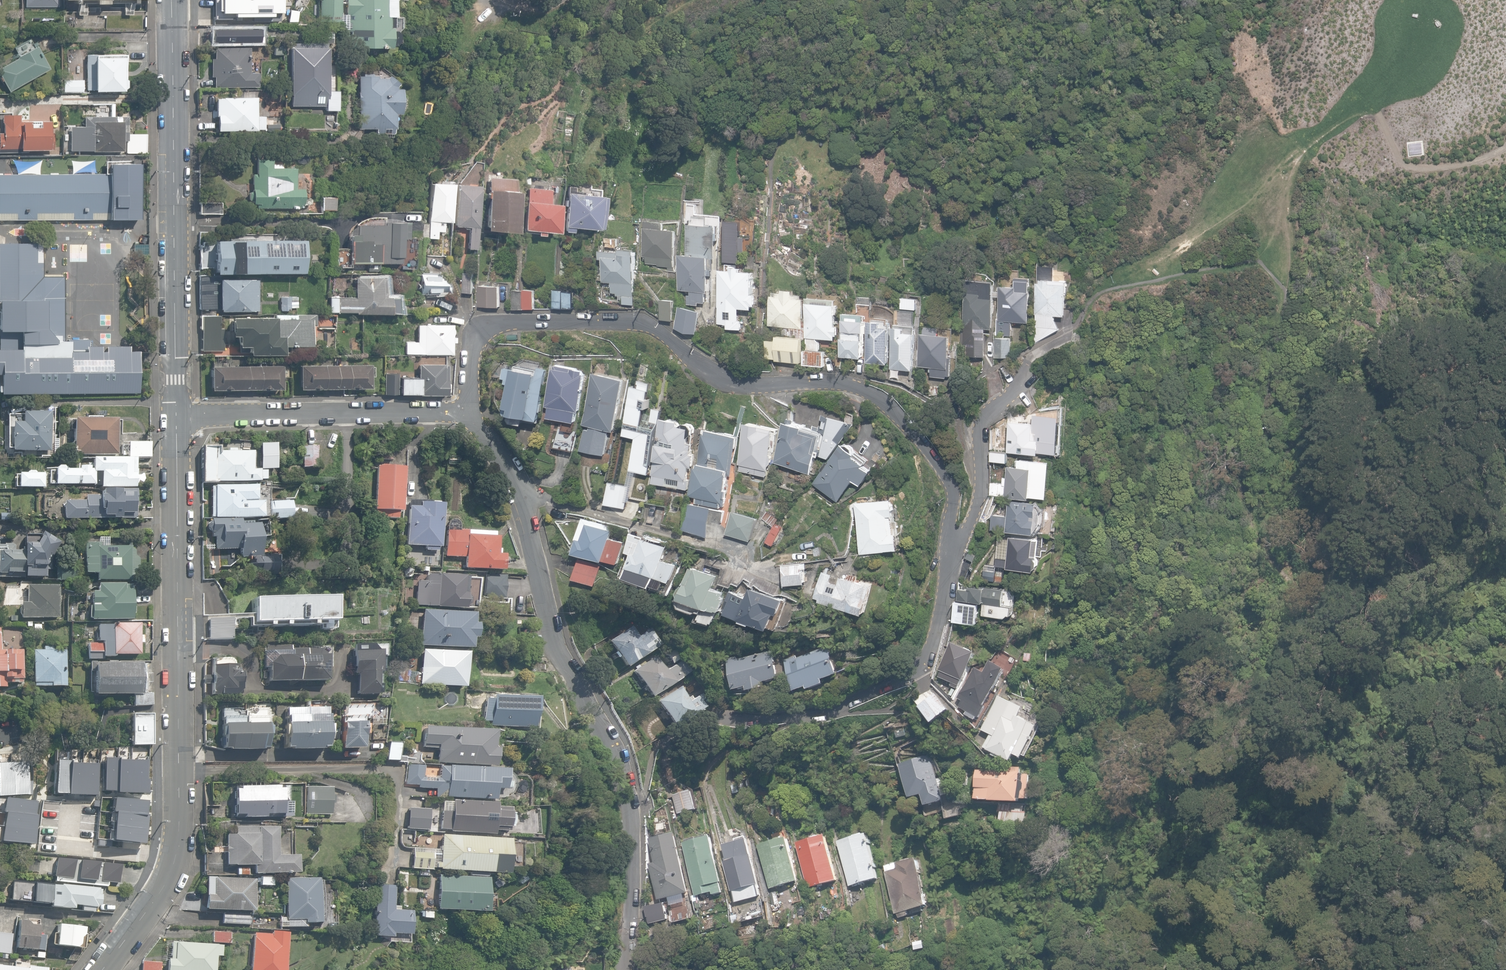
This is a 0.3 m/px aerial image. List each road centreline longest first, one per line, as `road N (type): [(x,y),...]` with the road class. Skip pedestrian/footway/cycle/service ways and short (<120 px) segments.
road 1 (residential): [(471,414),(469,354),(483,331),(510,323),(637,323),(723,379),(762,386),(828,380),(888,406),(943,472),(953,544)]
road 2 (residential): [(626,969),(629,798),(556,643),(515,478),(471,414)]
road 3 (tertiary): [(172,0),(177,415)]
road 4 (tertiary): [(177,415),(177,771)]
road 5 (residential): [(953,544),(937,624),(922,662),(904,678),(821,713),(710,727)]
road 6 (unclassified): [(177,771),(390,773),(391,879)]
road 7 (residential): [(177,415),(471,414)]
road 8 (residential): [(1038,347),(1017,389),(994,406),(979,431),(977,508),(953,544)]
road 9 (tertiary): [(177,771),(176,854),(153,902),(103,969)]

